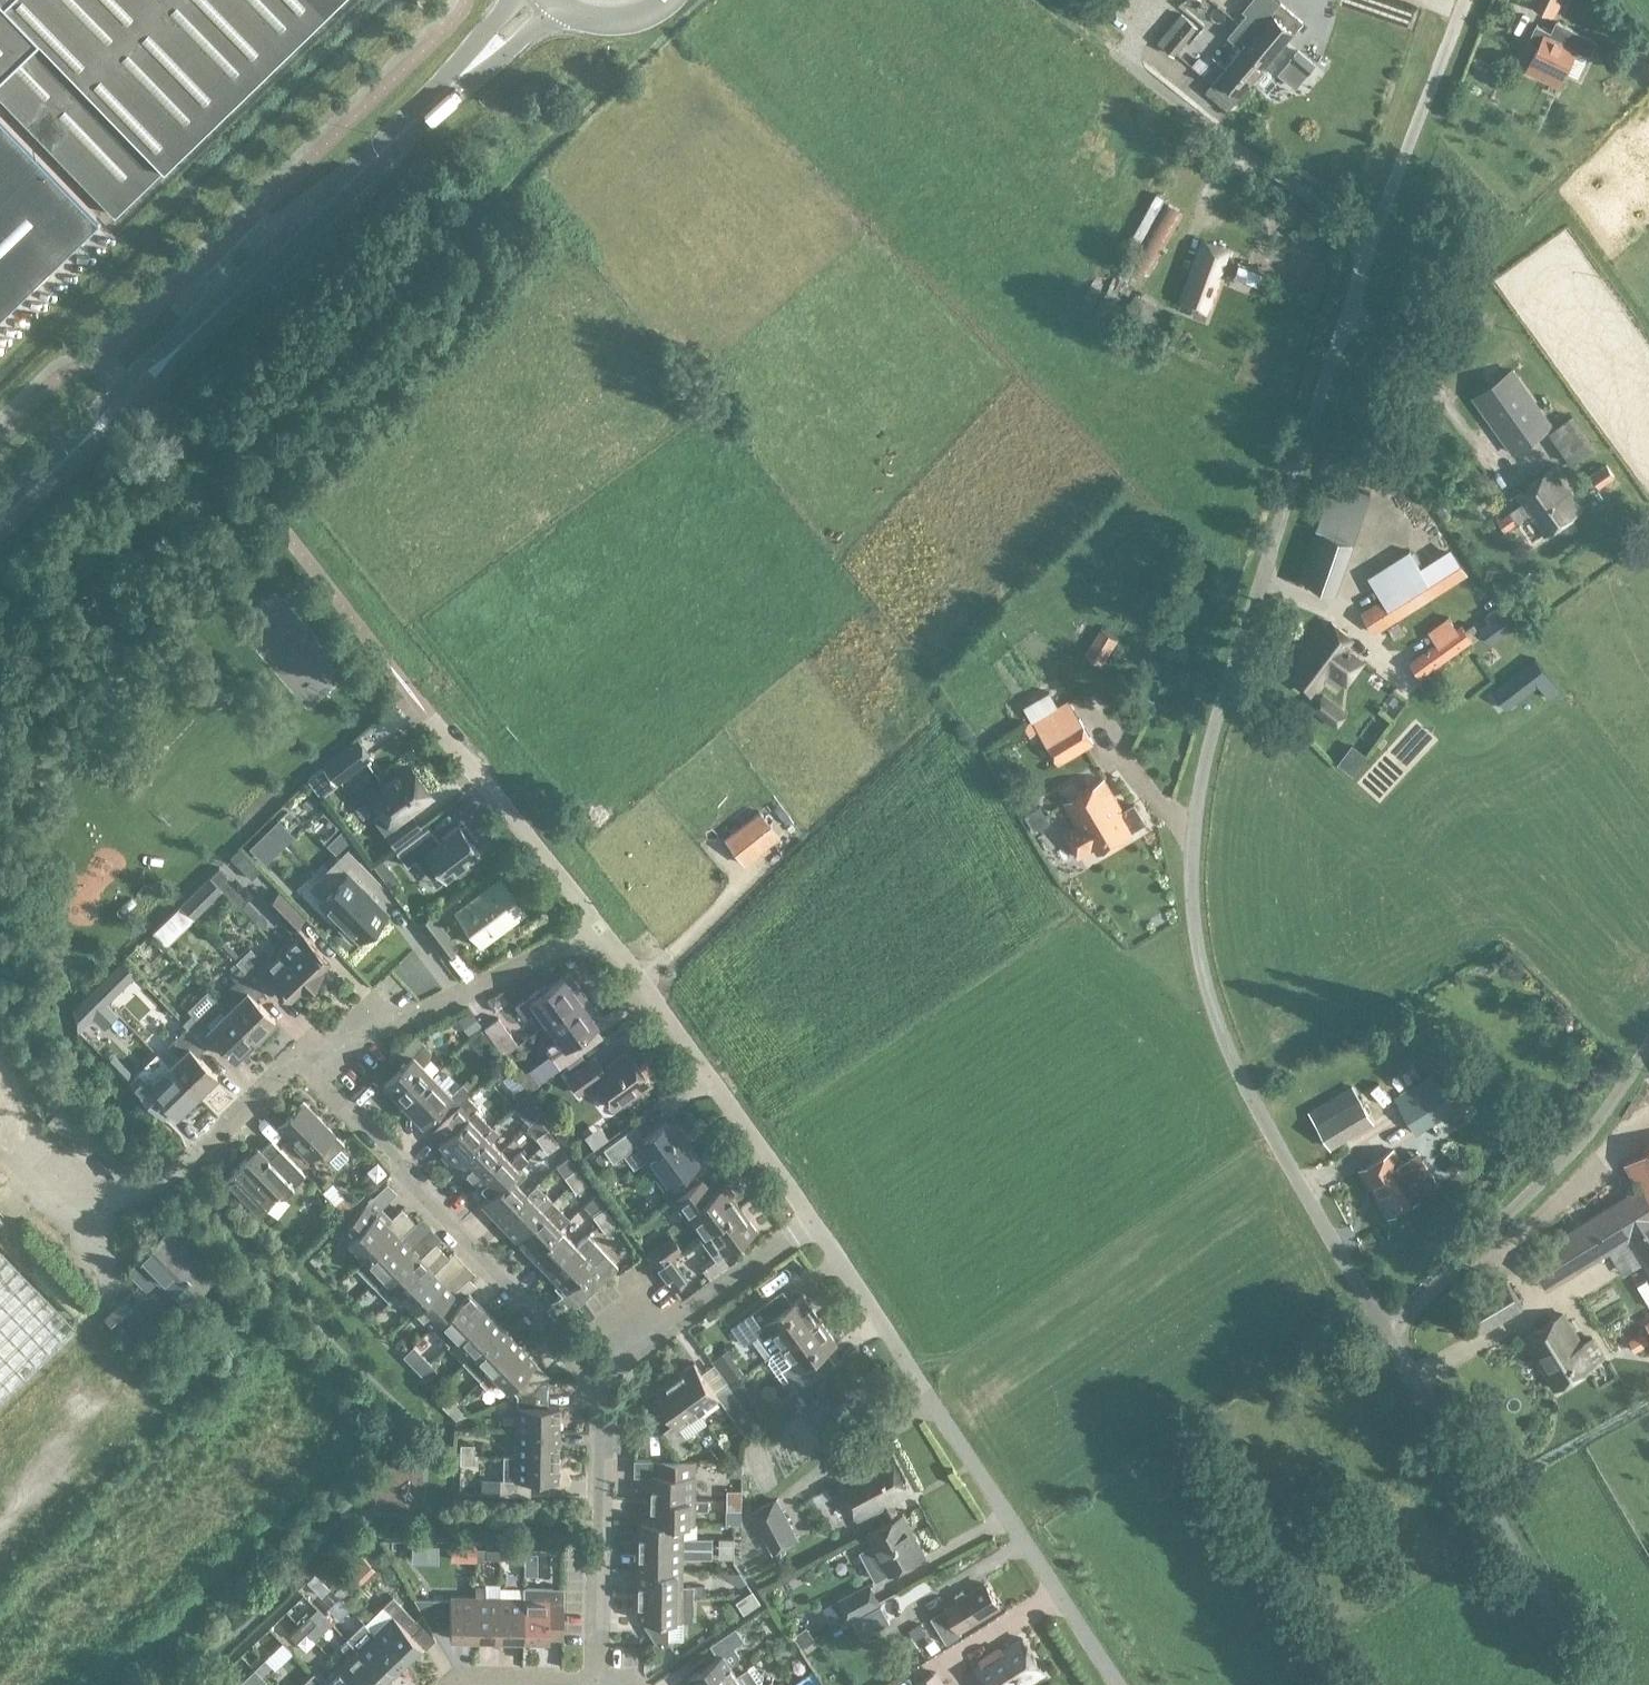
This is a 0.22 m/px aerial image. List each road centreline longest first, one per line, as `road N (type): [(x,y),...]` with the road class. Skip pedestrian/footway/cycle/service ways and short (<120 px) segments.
road 1 (residential): [(1392,1348),(1219,1028),(1192,939),(1188,840),(1197,780),(1366,251)]
road 2 (secondary): [(0,521),(404,131)]
road 3 (residential): [(812,1226),(1111,1684)]
road 4 (residential): [(601,1371),(582,1369),(305,1068)]
road 5 (unclassified): [(1392,1348),(1418,1302),(1559,1160),(1648,1044)]
road 6 (residential): [(1583,1684),(1392,1348)]
road 7 (residential): [(602,930),(812,1226)]
road 8 (unclassified): [(1366,251),(1085,32)]
road 9 (residential): [(305,1068),(363,1027),(602,930)]
road 10 (residential): [(587,1682),(601,1371)]
road 11 (residential): [(602,930),(428,716)]
road 12 (unclassified): [(1366,251),(1461,0)]
road 13 (residential): [(601,1371),(812,1226)]
road 14 (secondary): [(404,131),(568,12)]
road 15 (secondary): [(509,0),(404,131)]
road 16 (residential): [(181,1166),(280,1073),(305,1068)]

